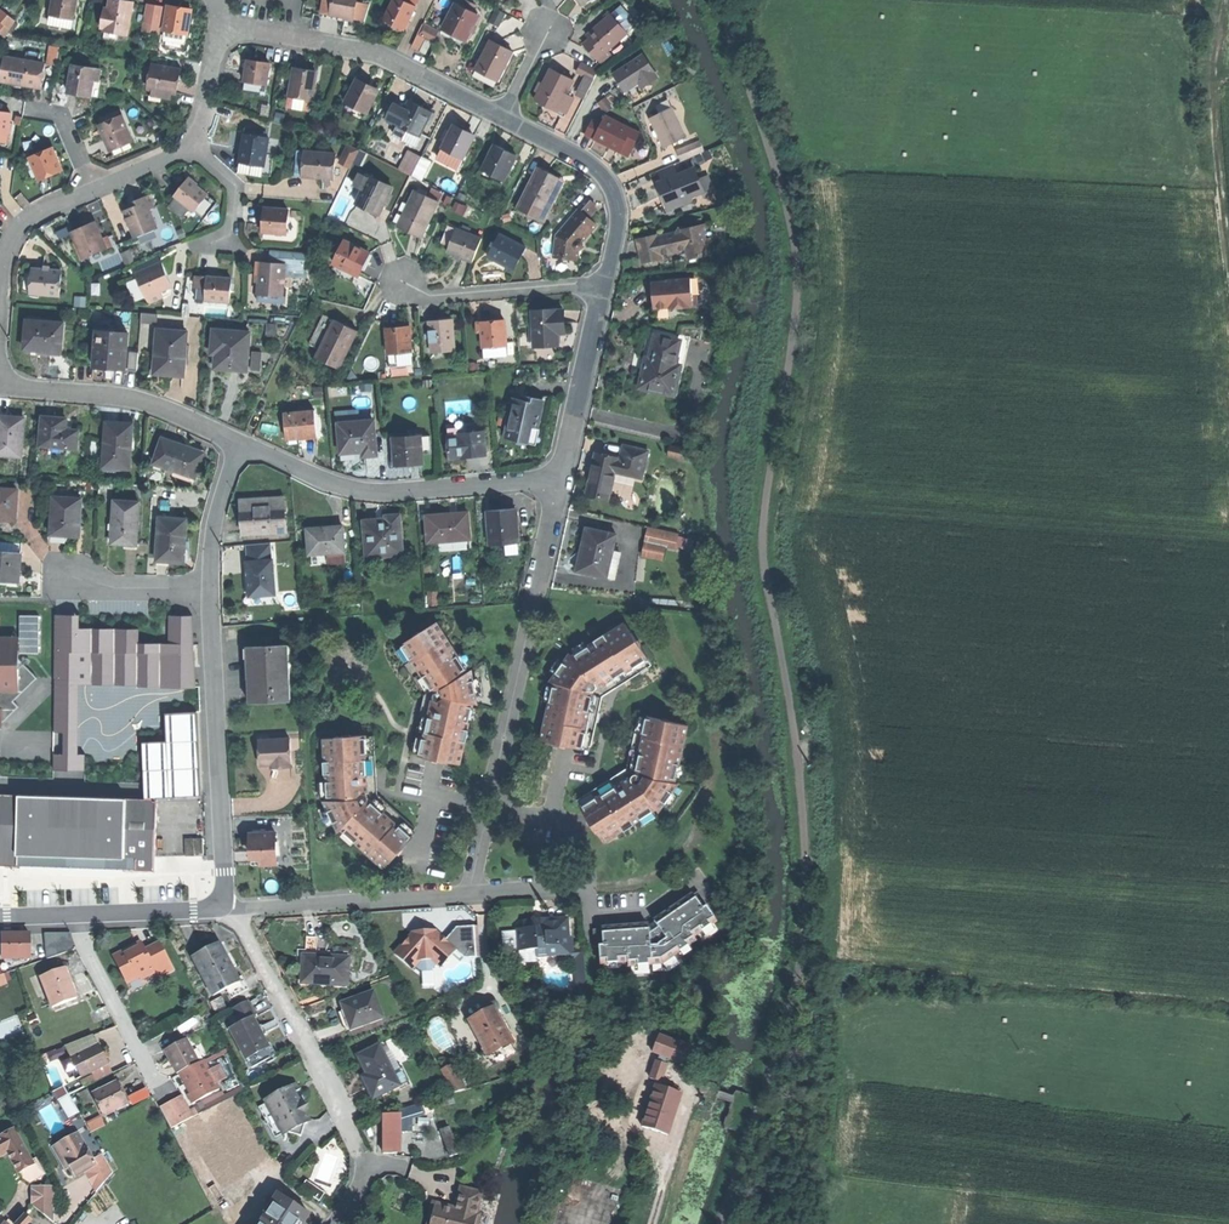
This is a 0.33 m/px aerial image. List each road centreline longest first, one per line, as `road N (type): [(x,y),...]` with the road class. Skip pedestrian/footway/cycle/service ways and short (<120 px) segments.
road 1 (residential): [(471,895),(561,477)]
road 2 (residential): [(244,906),(245,926),(360,1149),(357,1189),(336,1223)]
road 3 (residential): [(561,477),(383,492),(335,485),(241,441)]
road 4 (residential): [(208,588),(219,905)]
road 5 (residential): [(223,26),(371,50),(504,118)]
road 6 (residential): [(0,357),(22,386),(146,402),(241,441)]
road 7 (track): [(1224,0),(1218,166),(1228,255)]
road 8 (residential): [(504,118),(593,165),(615,198),(618,239),(605,283)]
road 9 (residential): [(244,906),(471,895)]
road 10 (residential): [(605,283),(420,297),(402,282)]
road 11 (residential): [(605,283),(561,477)]
road 12 (residential): [(94,188),(28,218),(11,246),(0,316)]
road 13 (residential): [(80,917),(88,953),(146,1065)]
road 14 (residential): [(241,441),(214,513),(208,588)]
road 15 (residential): [(219,905),(80,917)]
road 16 (residential): [(208,588),(74,580)]
road 17 (residential): [(223,26),(189,142)]

